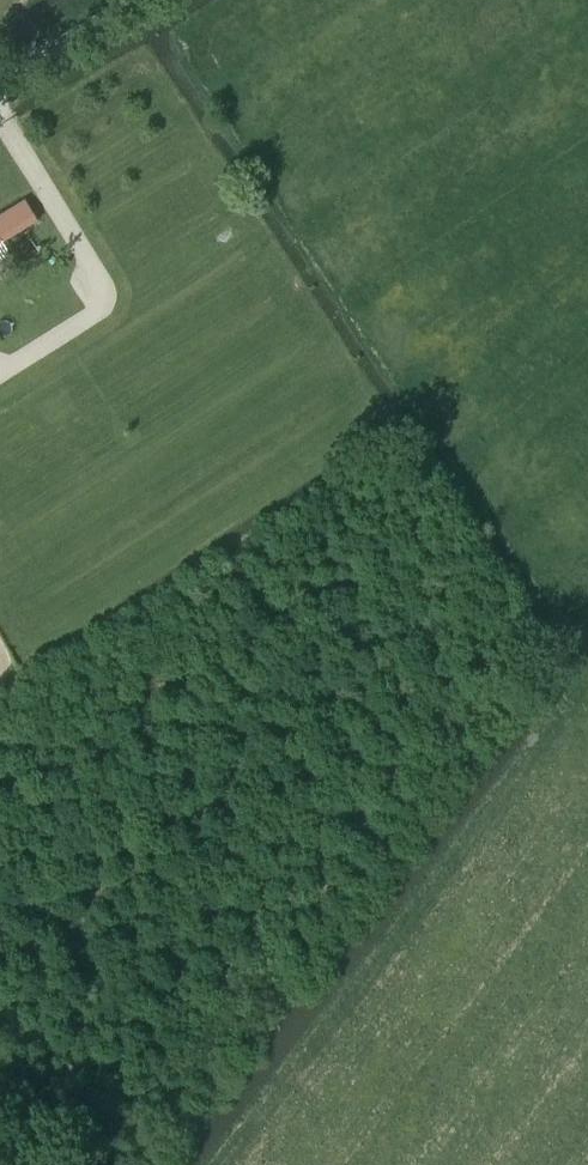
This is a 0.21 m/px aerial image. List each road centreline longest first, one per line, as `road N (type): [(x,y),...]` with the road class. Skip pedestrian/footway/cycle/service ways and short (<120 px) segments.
road 1 (unclassified): [(0,81),(131,0)]

